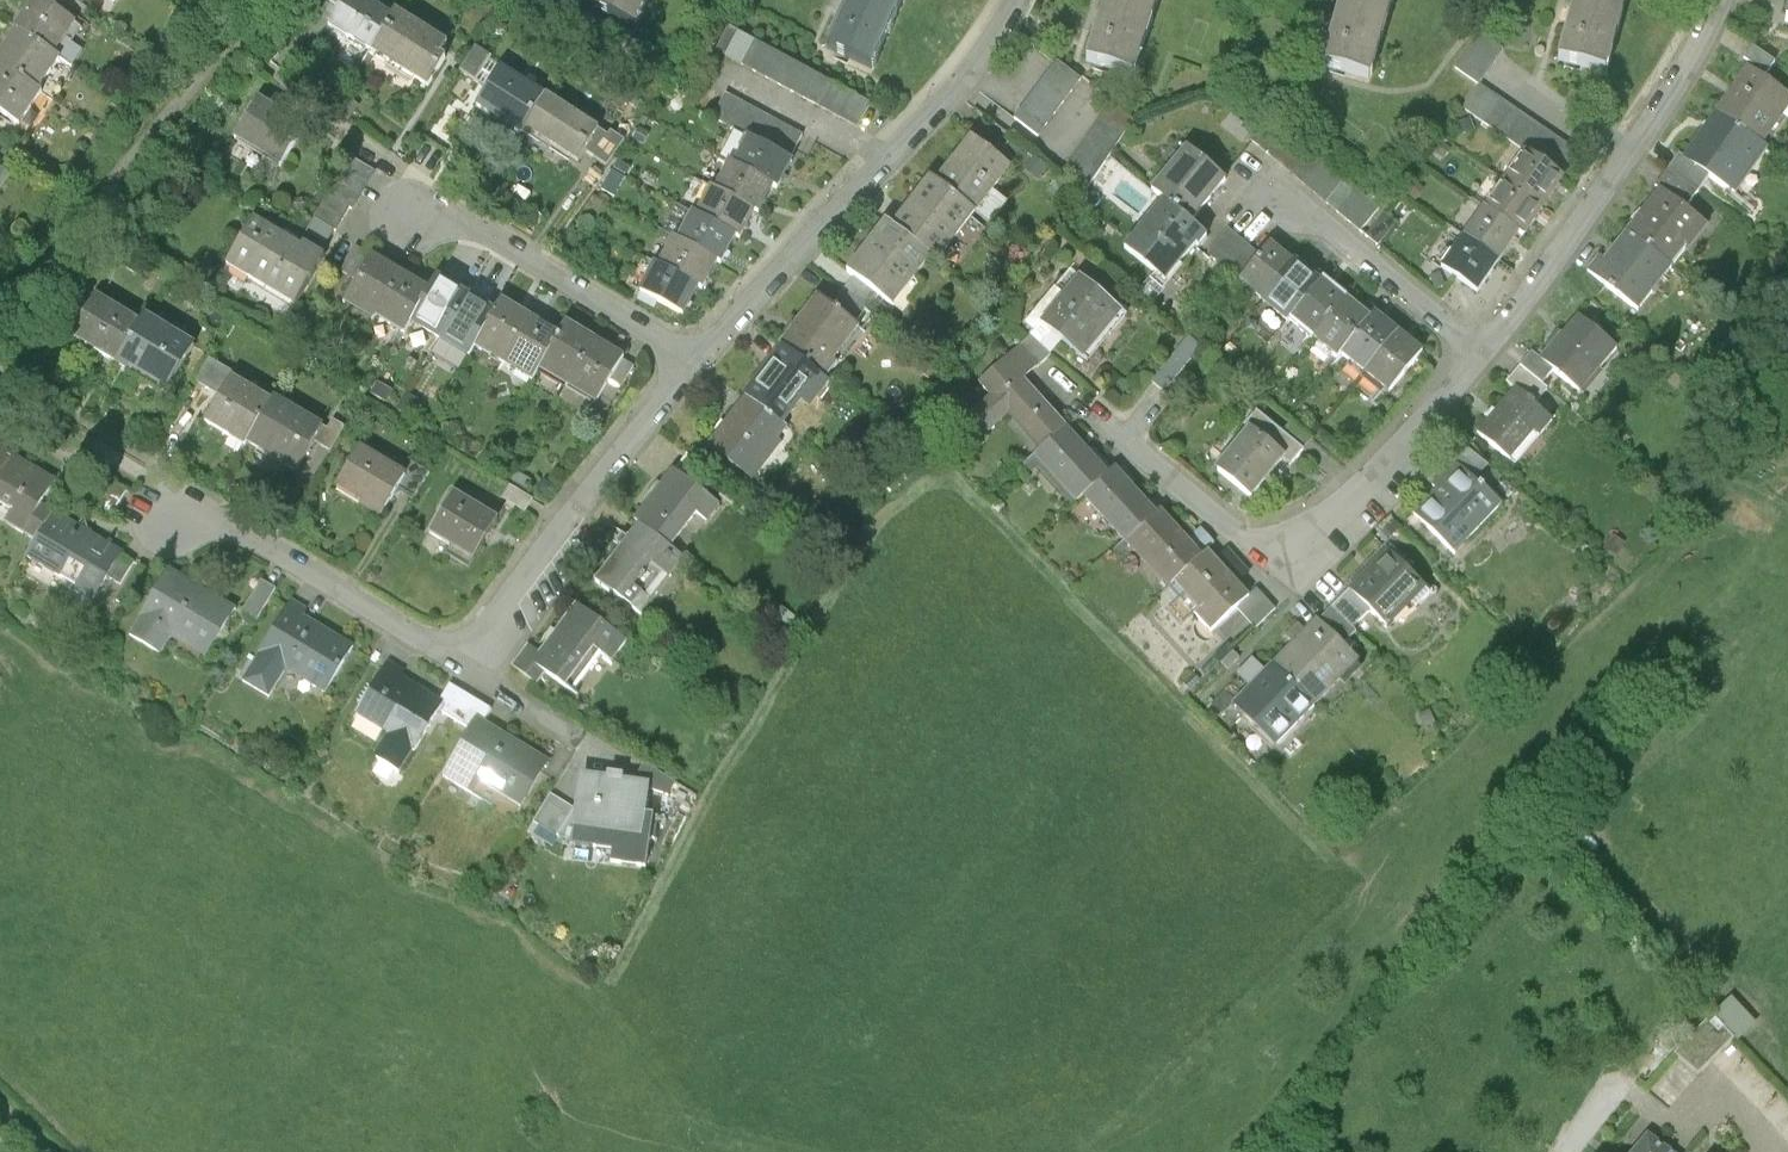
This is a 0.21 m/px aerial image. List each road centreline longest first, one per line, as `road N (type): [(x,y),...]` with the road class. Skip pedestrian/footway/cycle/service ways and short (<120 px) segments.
road 1 (residential): [(696,358),(463,669),(246,535),(189,513)]
road 2 (residential): [(1484,350),(1307,554),(1264,542),(1201,499),(1080,398)]
road 3 (residential): [(1016,0),(936,109),(696,358)]
road 4 (residential): [(1721,0),(1681,79),(1484,350)]
road 5 (residential): [(696,358),(486,239),(417,212)]
road 6 (residential): [(1484,350),(1339,233),(1271,196)]

